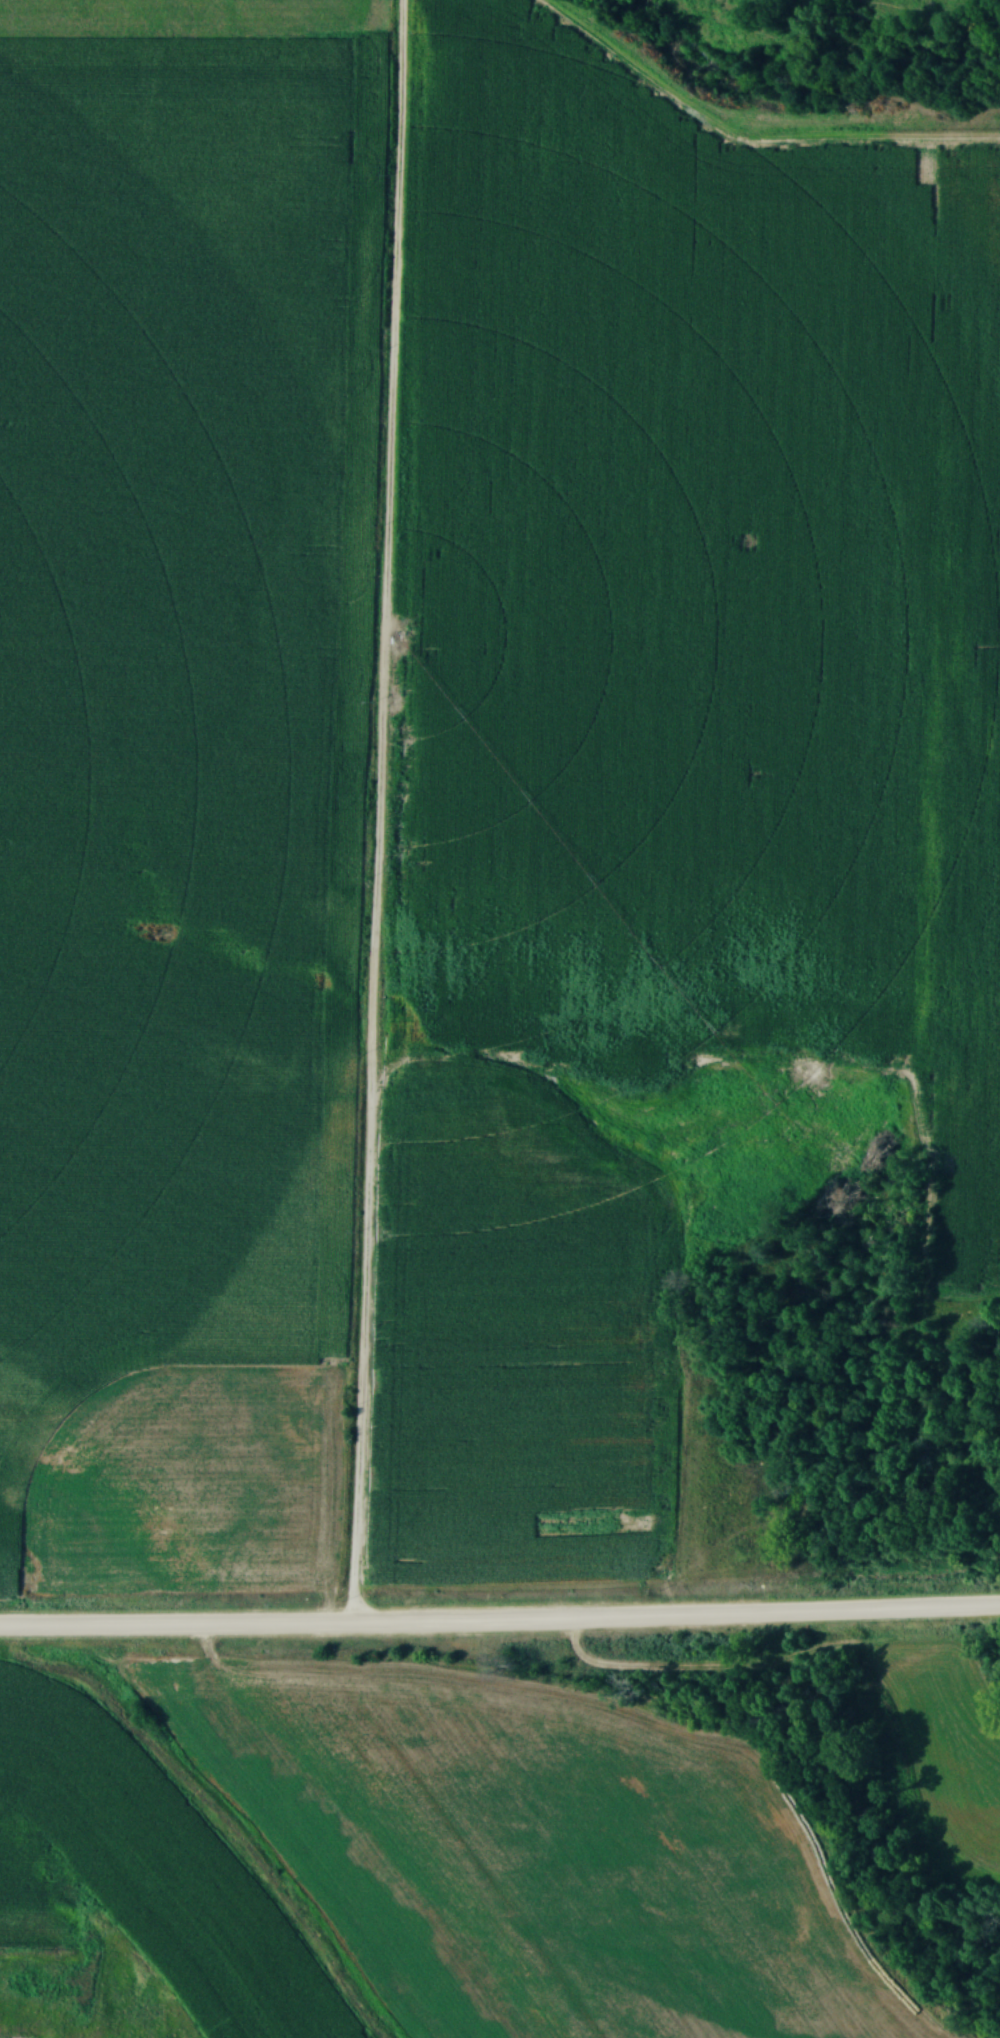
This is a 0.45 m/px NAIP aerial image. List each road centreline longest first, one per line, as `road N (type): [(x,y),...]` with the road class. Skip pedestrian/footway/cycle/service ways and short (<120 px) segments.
road 1 (tertiary): [(0,1626),(999,1606)]

